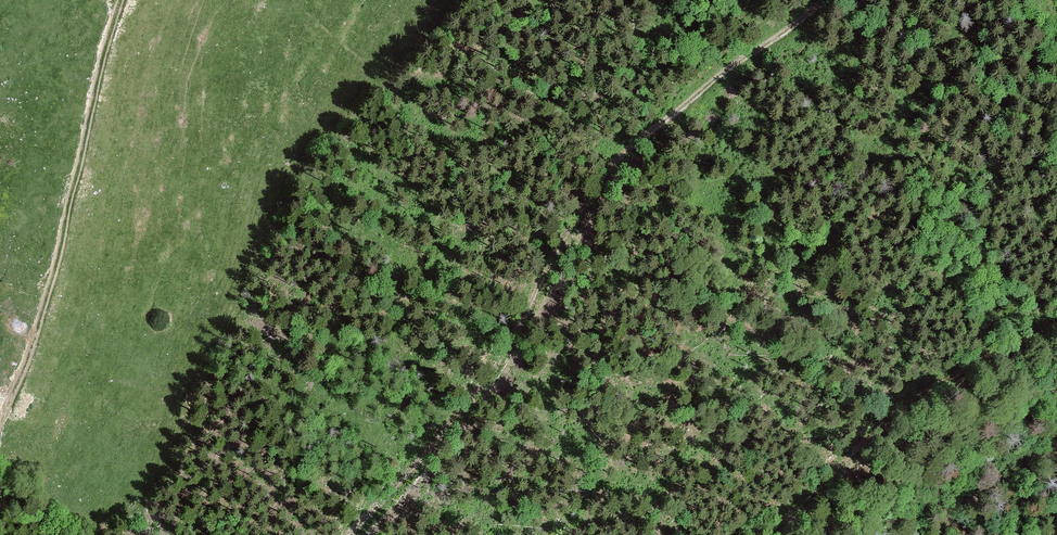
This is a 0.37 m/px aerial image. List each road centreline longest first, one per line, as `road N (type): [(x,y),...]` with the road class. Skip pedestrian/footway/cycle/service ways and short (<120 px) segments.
road 1 (track): [(827,0),(618,163),(439,444),(350,534)]
road 2 (track): [(124,0),(57,272),(0,425)]
road 3 (track): [(777,534),(905,407),(1056,323)]

